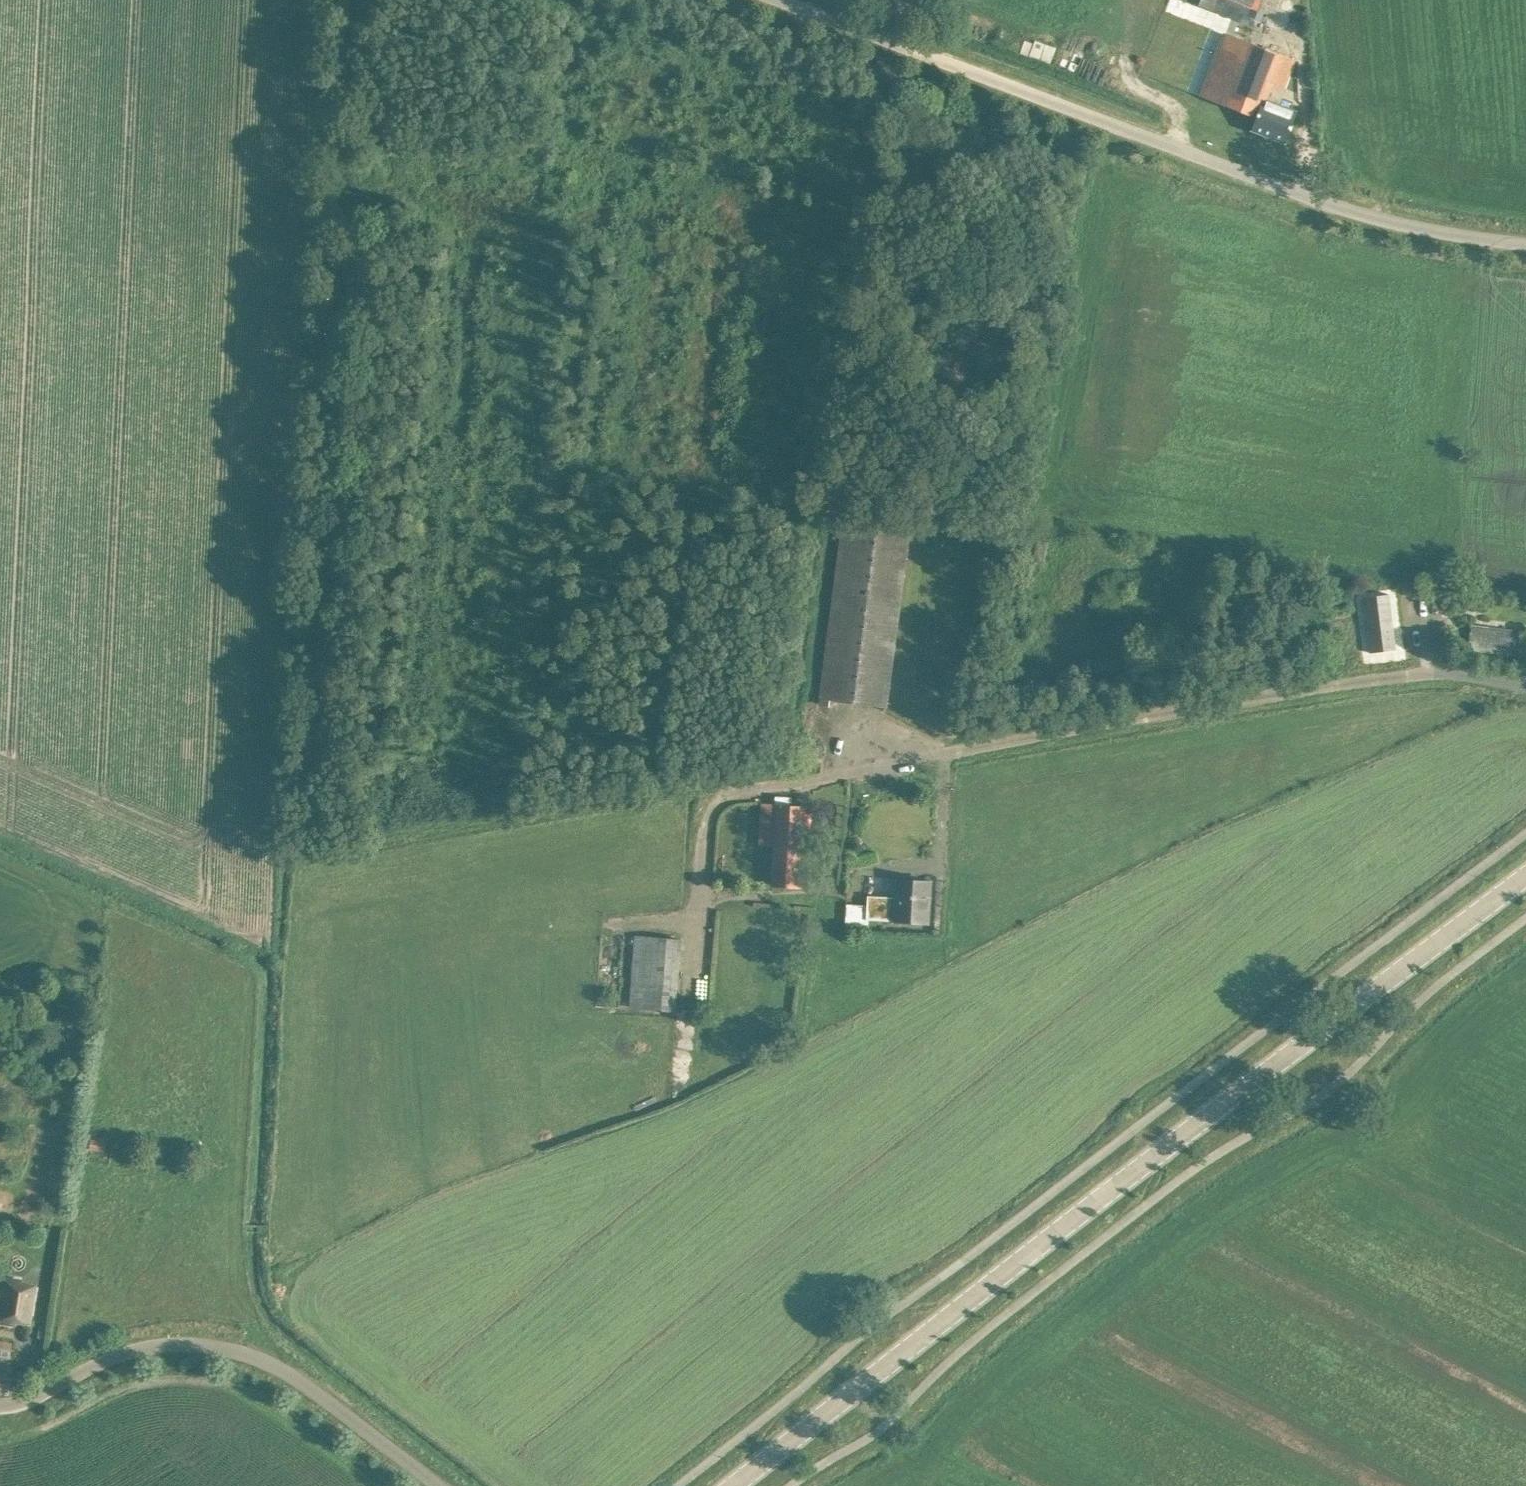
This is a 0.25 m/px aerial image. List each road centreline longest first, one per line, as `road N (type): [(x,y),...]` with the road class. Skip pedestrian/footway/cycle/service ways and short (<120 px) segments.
road 1 (residential): [(1525,686),(1434,672),(1325,685),(731,793),(713,802),(705,821),(688,1045)]
road 2 (secondary): [(734,1485),(1525,875)]
road 3 (unclassified): [(1525,243),(1341,207),(779,0)]
road 4 (unclassified): [(438,1485),(294,1377),(218,1346),(123,1353),(0,1406)]

